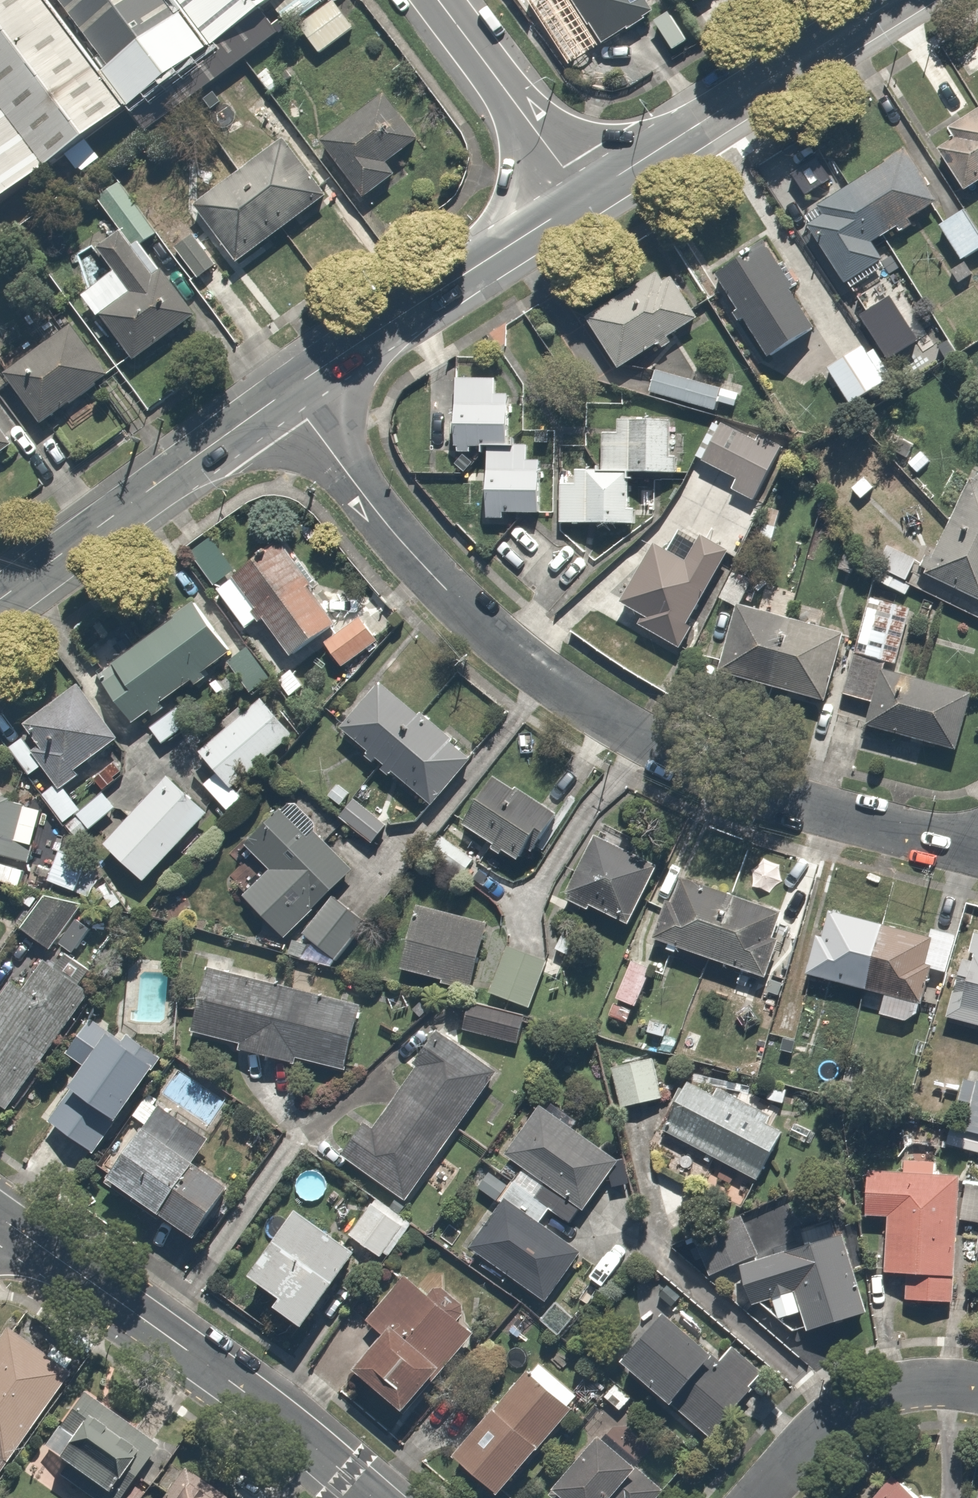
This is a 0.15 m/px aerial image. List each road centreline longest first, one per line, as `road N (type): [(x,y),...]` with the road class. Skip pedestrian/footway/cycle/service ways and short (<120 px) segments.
road 1 (residential): [(287,392),(386,524),(480,626),(536,672),(714,775),(977,855)]
road 2 (residential): [(371,1497),(240,1388),(0,1219)]
road 3 (secondary): [(581,199),(896,0)]
road 4 (secondary): [(0,602),(287,392)]
road 5 (secondary): [(287,392),(581,199)]
road 6 (residential): [(755,1497),(823,1423),(857,1400),(923,1382),(977,1387)]
road 7 (unclassified): [(581,199),(438,0)]

